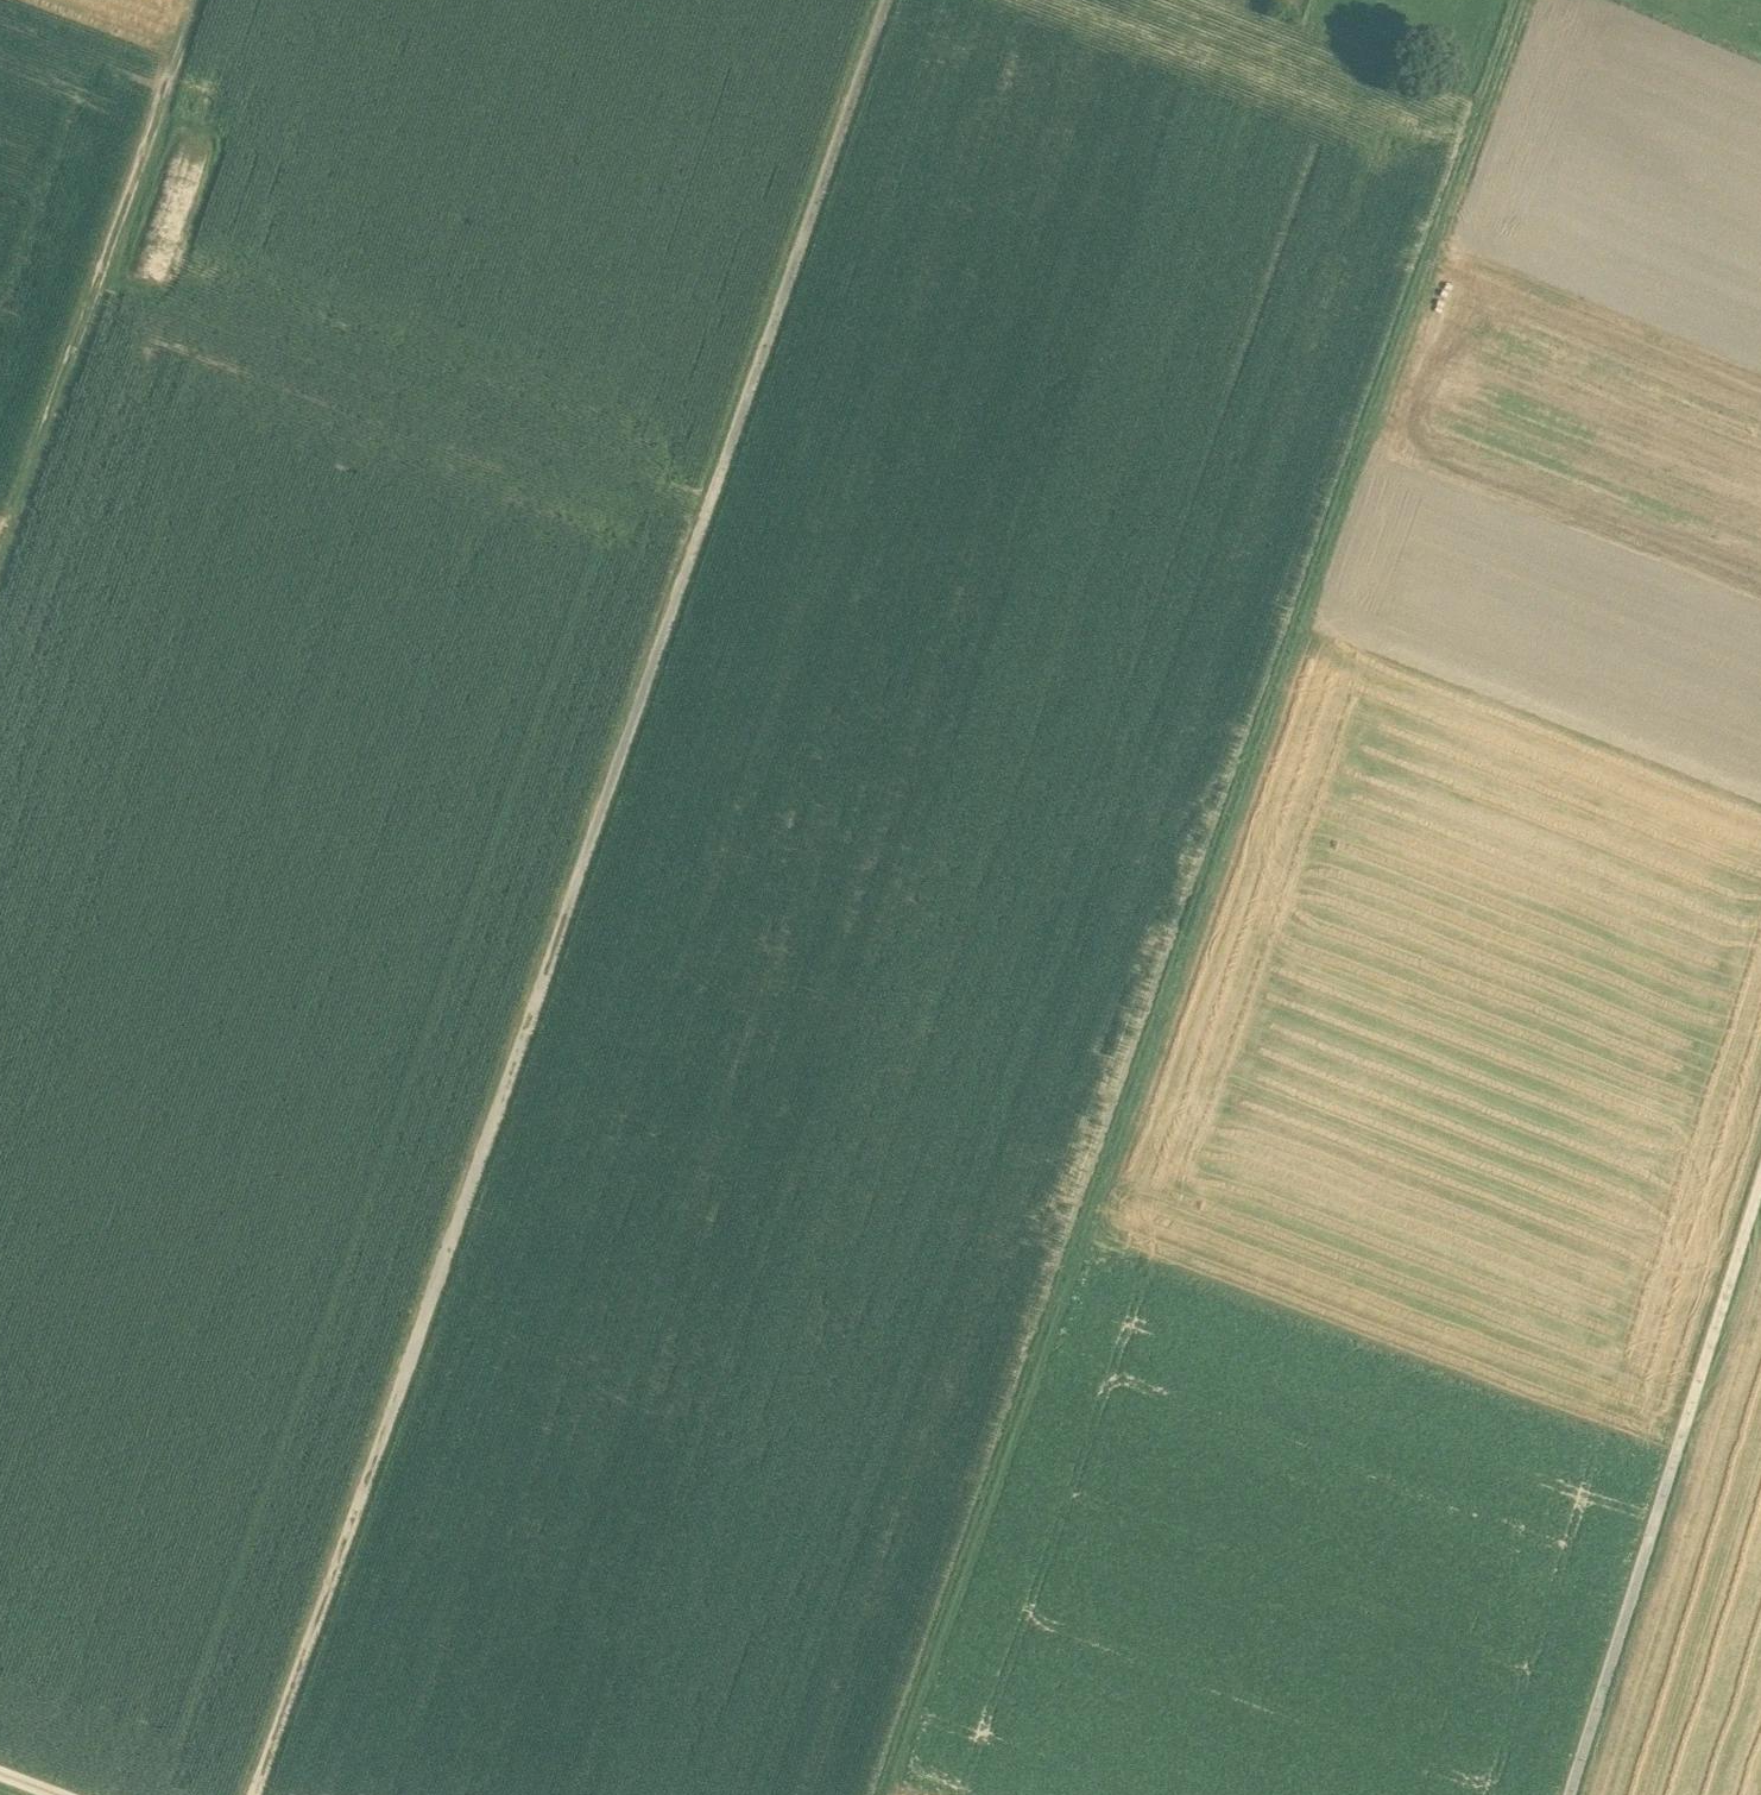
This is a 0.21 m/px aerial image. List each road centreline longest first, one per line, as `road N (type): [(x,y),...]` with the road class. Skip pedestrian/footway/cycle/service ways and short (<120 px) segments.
road 1 (track): [(889,0),(253,1794)]
road 2 (track): [(1523,0),(889,1794)]
road 3 (track): [(1760,1185),(1569,1794)]
road 4 (track): [(217,0),(0,594)]

